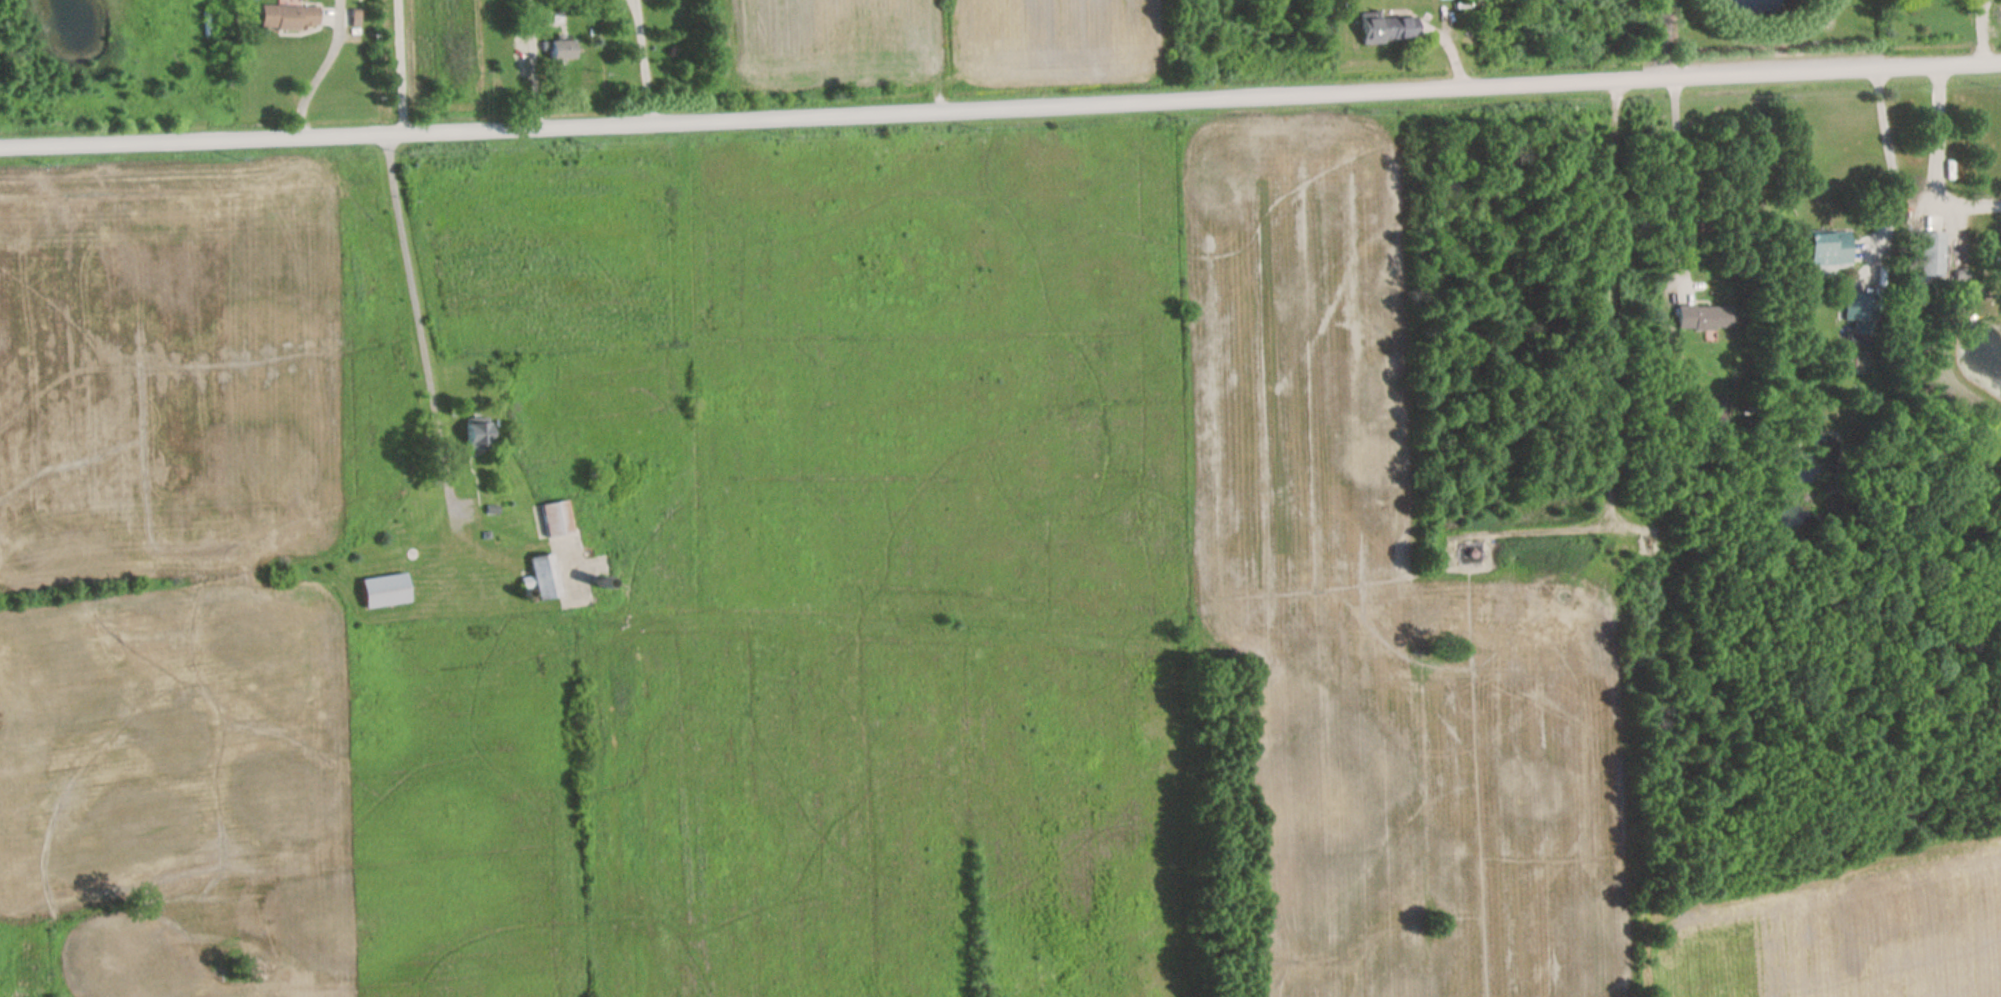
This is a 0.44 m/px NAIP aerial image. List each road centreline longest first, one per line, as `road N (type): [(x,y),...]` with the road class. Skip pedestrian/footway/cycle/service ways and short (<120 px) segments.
road 1 (residential): [(0,147),(2000,61)]

